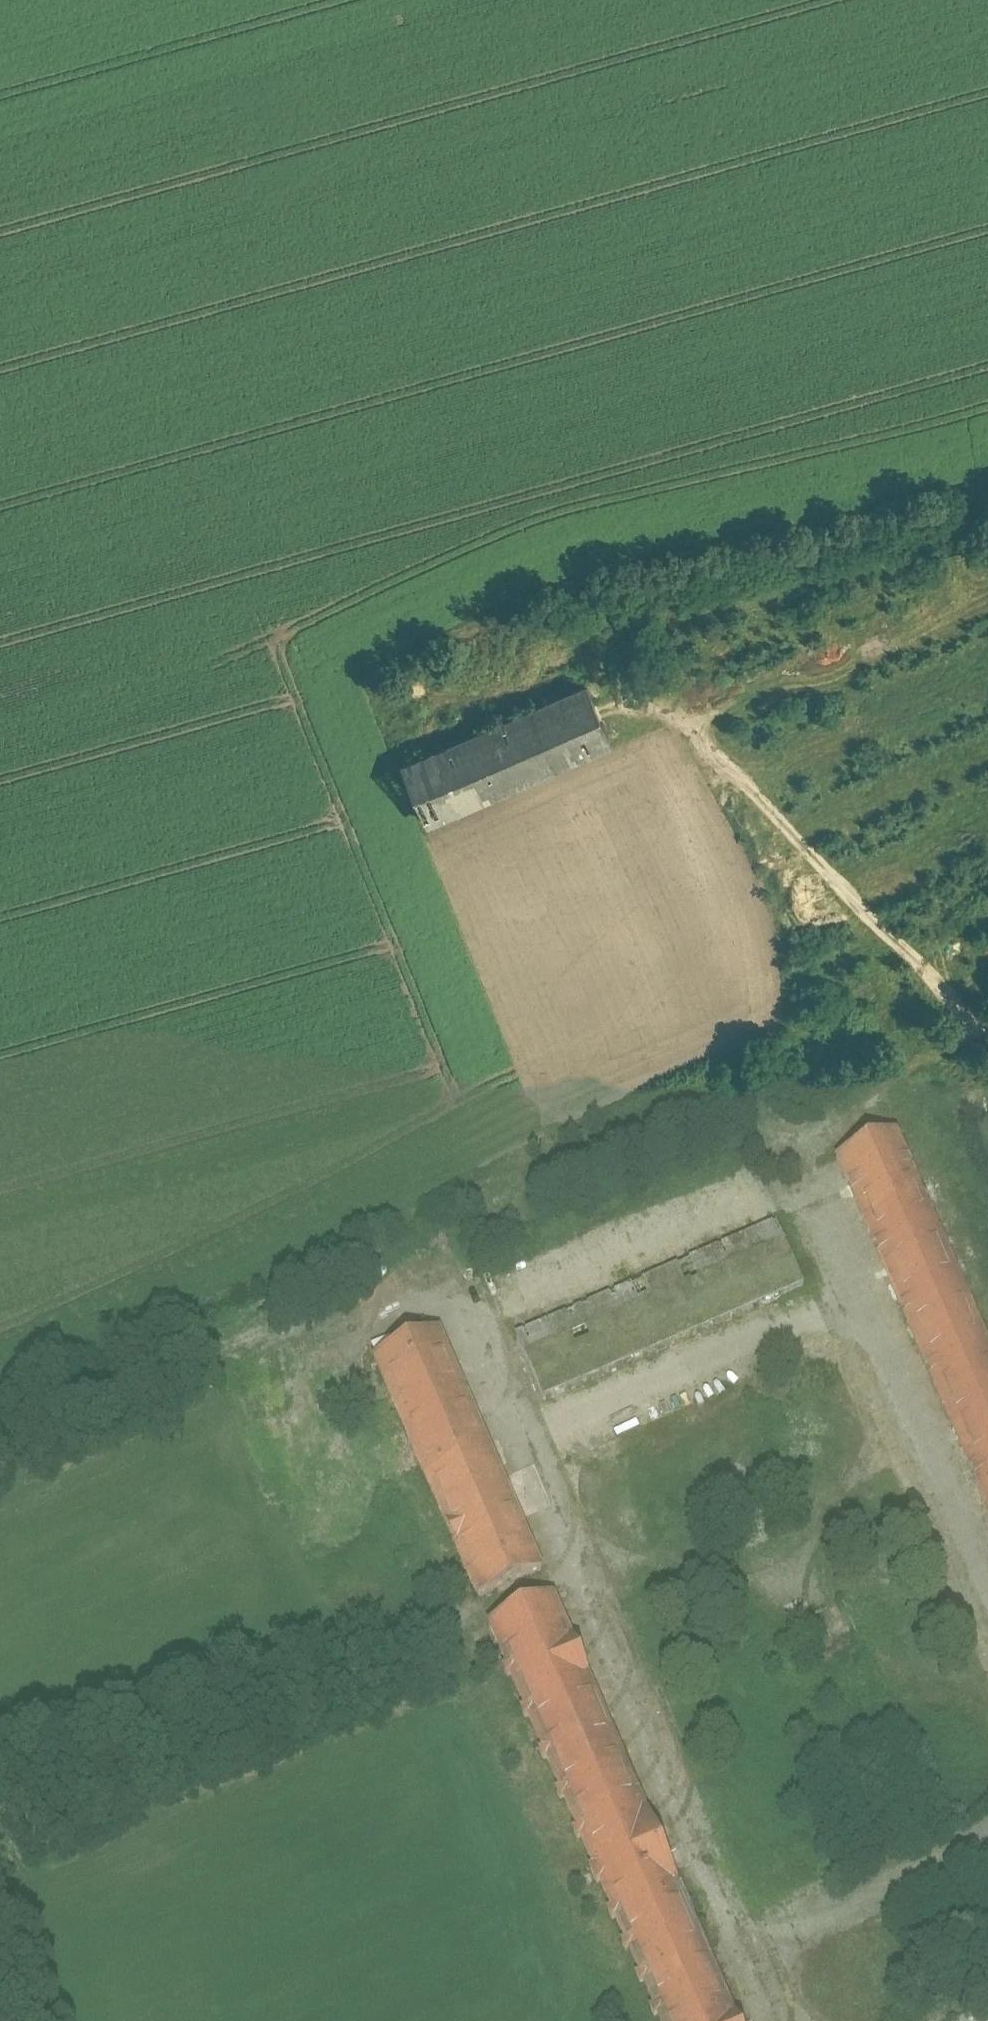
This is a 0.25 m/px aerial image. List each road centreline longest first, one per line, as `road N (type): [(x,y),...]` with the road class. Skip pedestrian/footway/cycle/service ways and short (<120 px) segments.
road 1 (track): [(987,492),(965,551),(987,607)]

